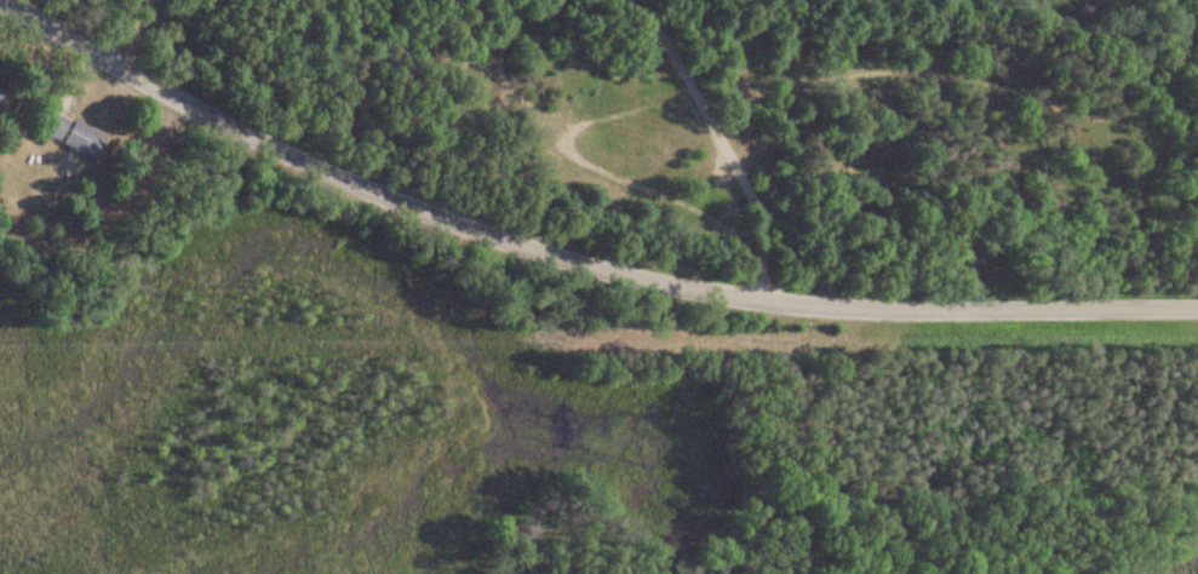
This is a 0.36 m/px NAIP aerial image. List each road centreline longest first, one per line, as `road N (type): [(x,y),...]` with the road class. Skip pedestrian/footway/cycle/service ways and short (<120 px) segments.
road 1 (residential): [(1197,304),(798,302),(567,253),(376,193),(257,139),(9,0)]

